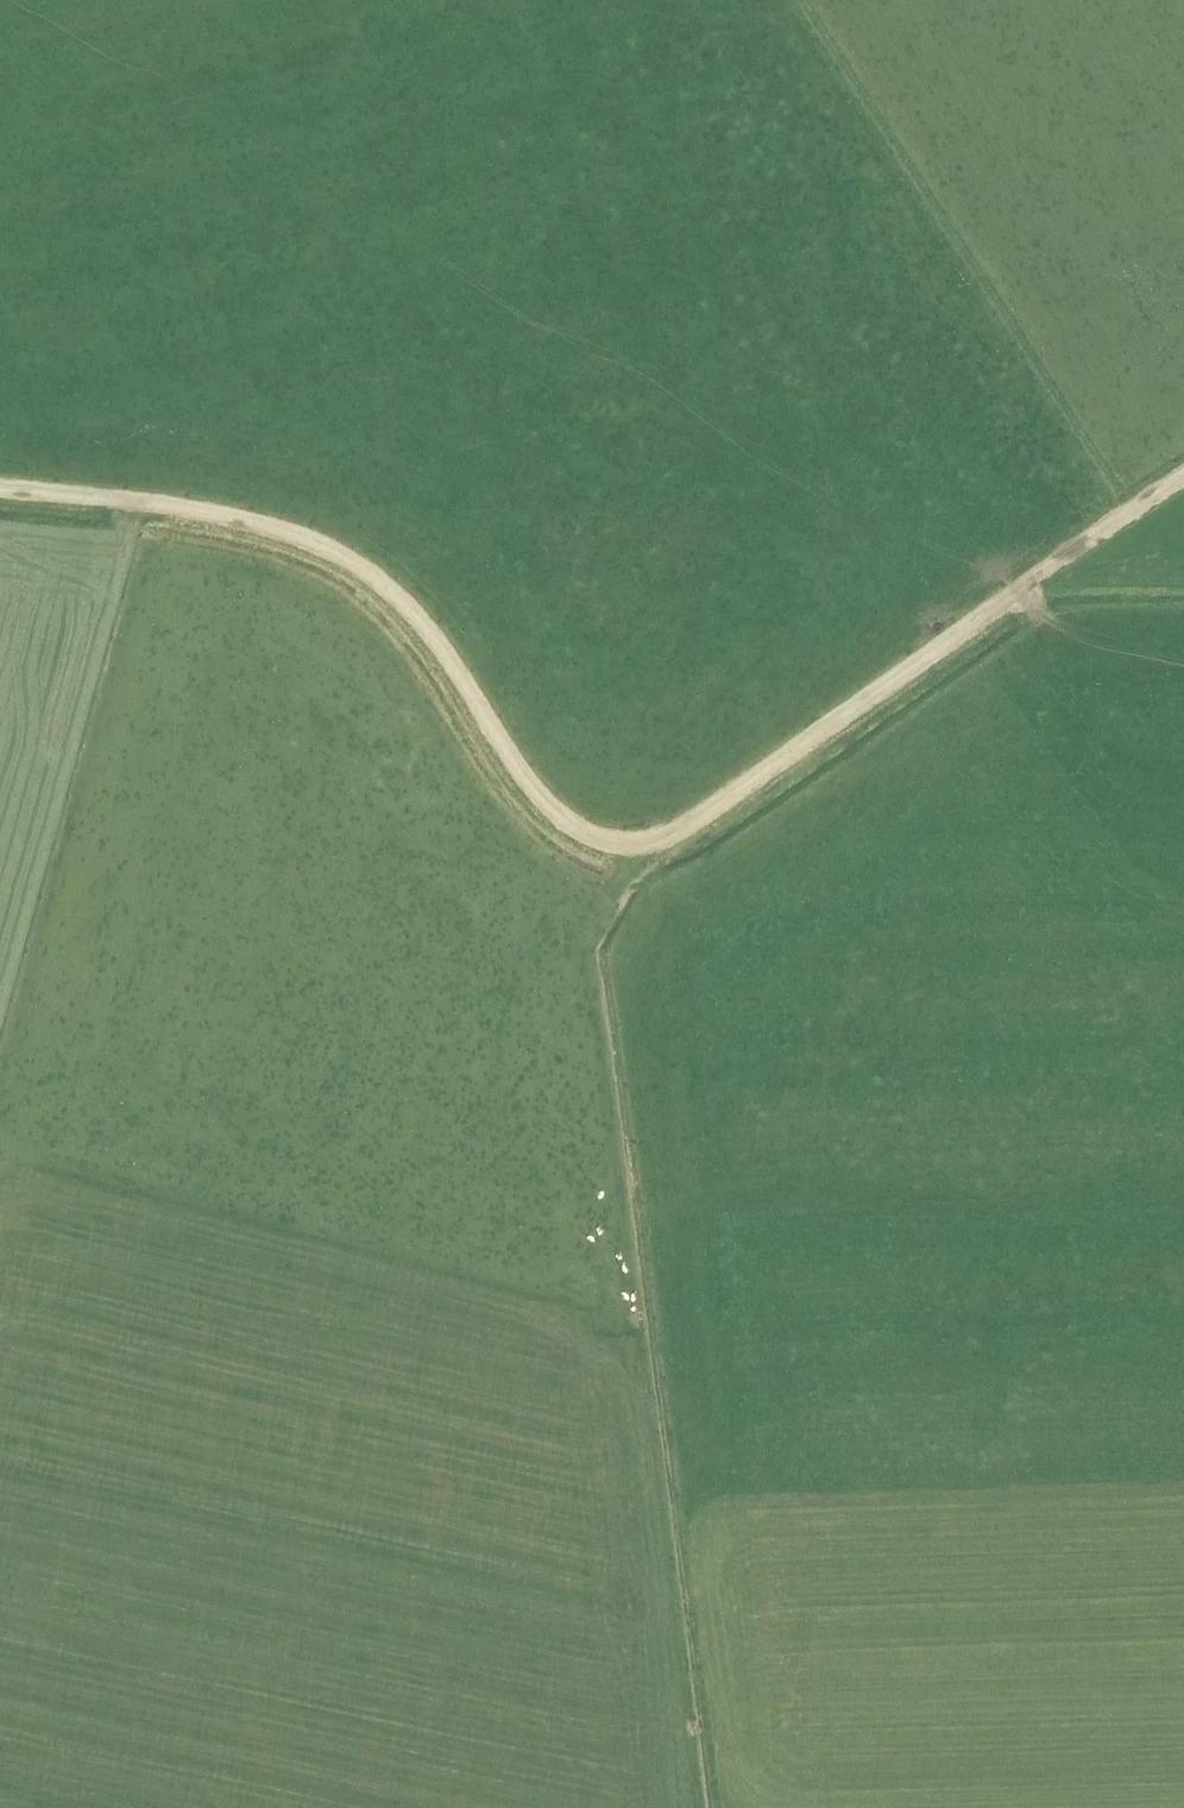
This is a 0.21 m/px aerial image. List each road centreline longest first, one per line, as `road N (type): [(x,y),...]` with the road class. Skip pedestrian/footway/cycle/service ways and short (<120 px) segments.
road 1 (track): [(1183,474),(672,828),(606,839),(553,813),(422,623),(341,555),(293,531),(205,508),(0,486)]

